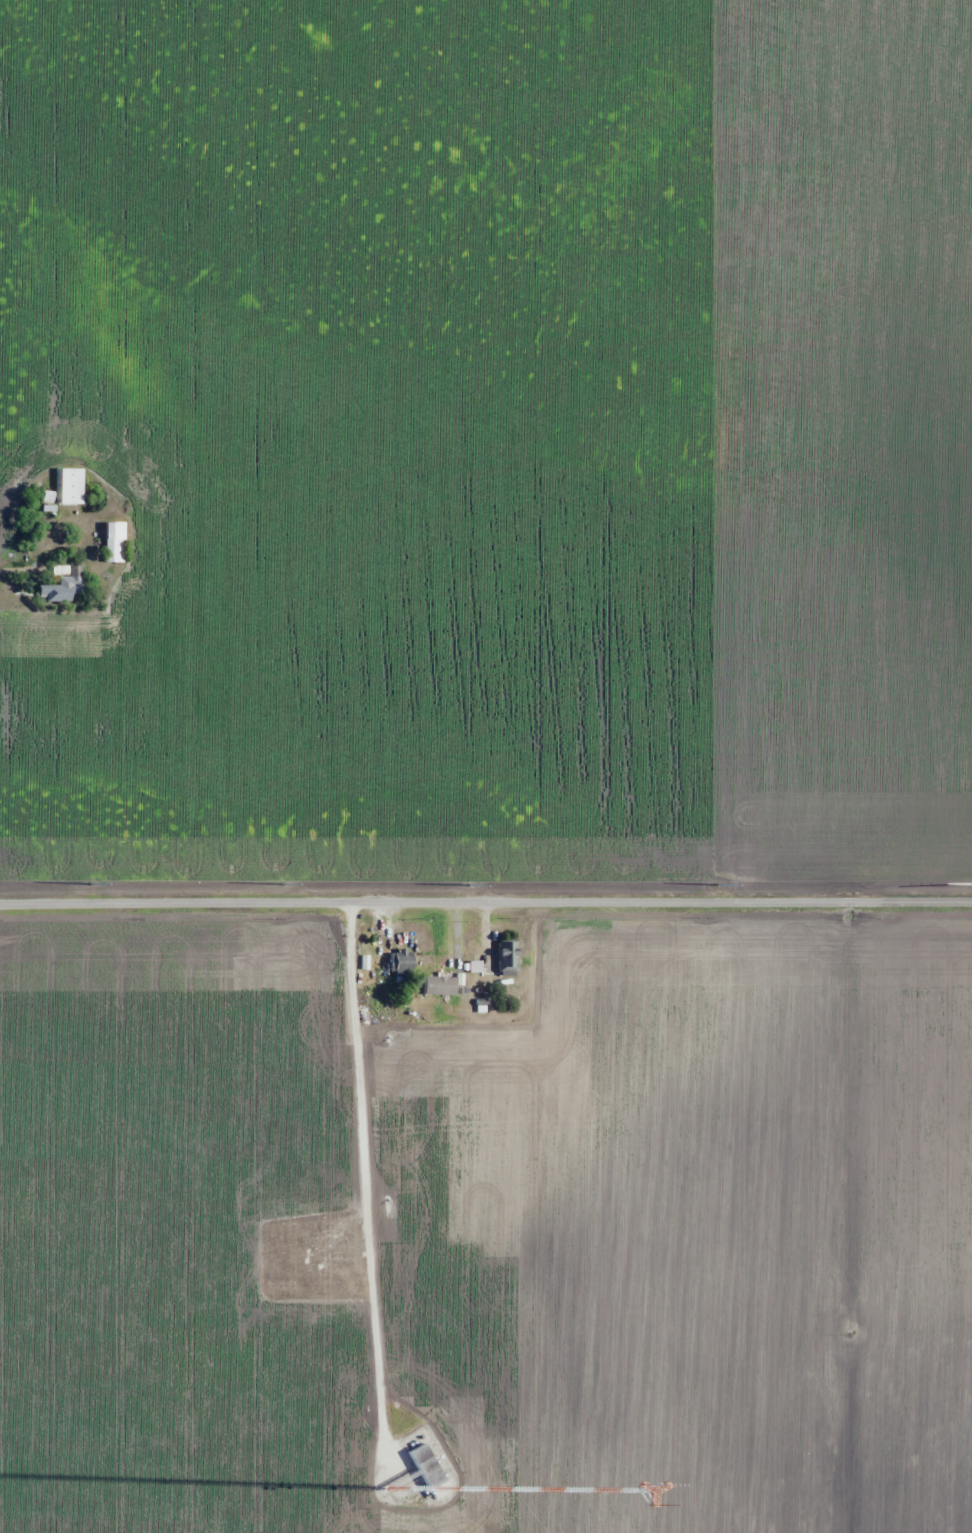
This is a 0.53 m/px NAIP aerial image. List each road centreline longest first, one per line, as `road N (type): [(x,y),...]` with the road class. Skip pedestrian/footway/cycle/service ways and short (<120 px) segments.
road 1 (track): [(971,906),(0,903)]

